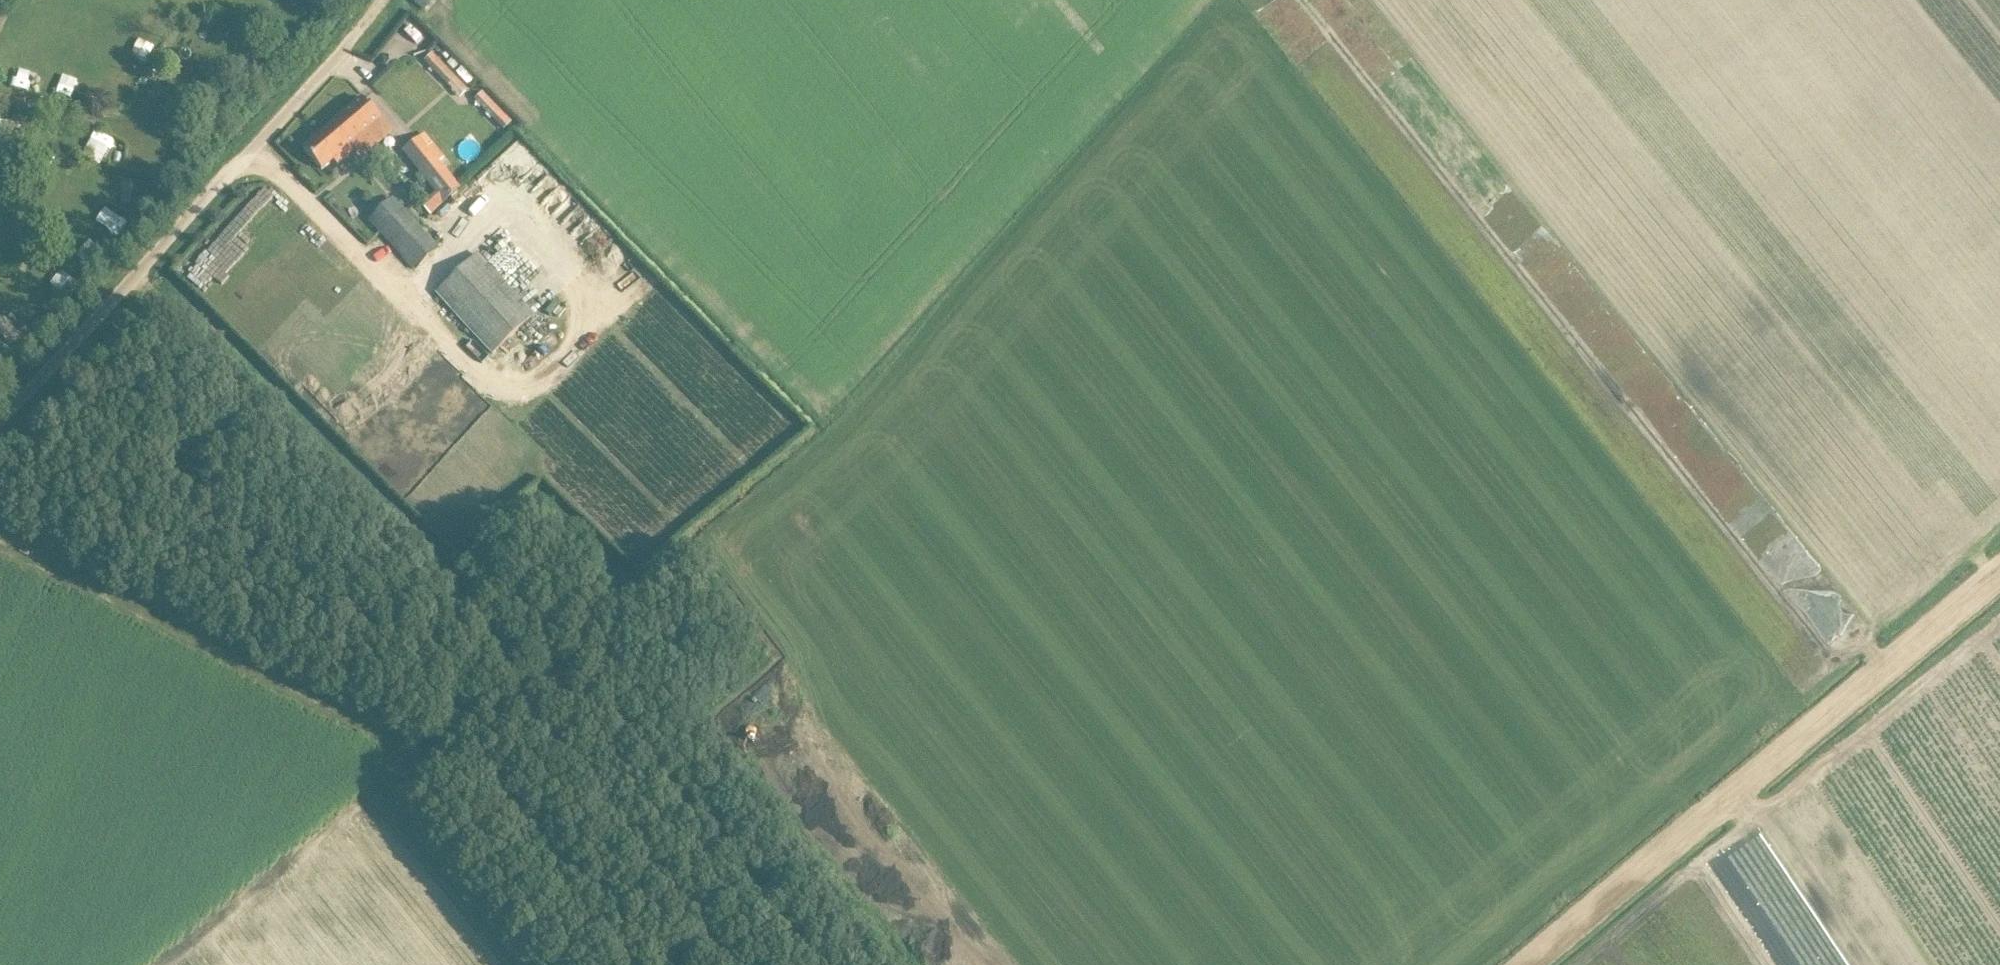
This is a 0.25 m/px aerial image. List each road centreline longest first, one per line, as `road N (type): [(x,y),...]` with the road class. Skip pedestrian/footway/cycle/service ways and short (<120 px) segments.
road 1 (track): [(137,274),(444,563),(501,630),(543,721),(741,964)]
road 2 (track): [(1999,570),(1527,964)]
road 3 (unclassified): [(0,418),(339,53)]

